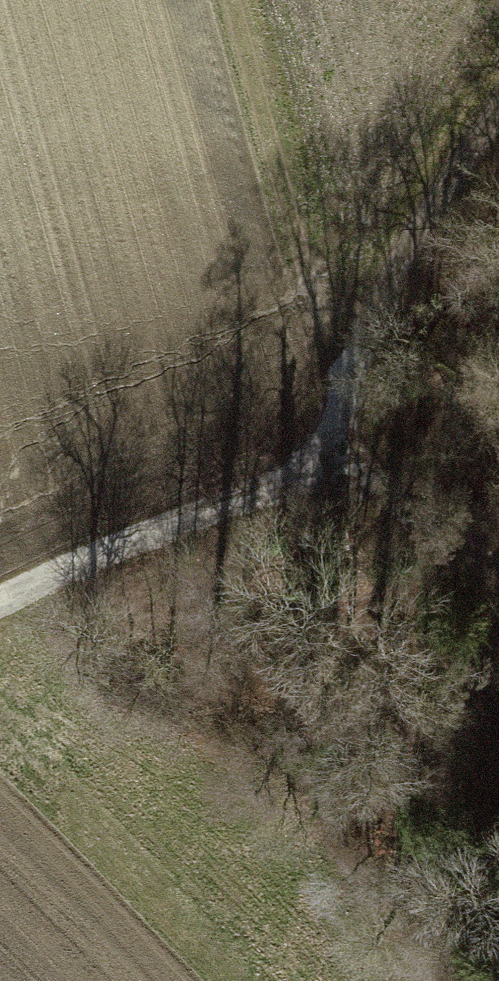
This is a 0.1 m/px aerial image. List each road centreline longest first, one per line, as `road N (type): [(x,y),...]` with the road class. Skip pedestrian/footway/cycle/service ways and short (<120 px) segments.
road 1 (track): [(230,0),(345,380)]
road 2 (track): [(324,454),(345,380),(498,120)]
road 3 (track): [(0,601),(276,485),(324,454)]
road 4 (track): [(324,454),(460,534),(498,574)]

